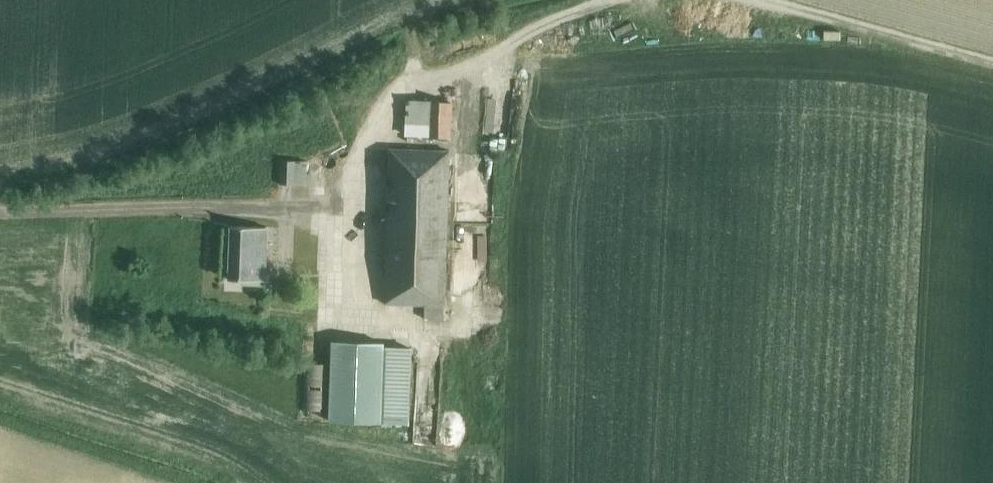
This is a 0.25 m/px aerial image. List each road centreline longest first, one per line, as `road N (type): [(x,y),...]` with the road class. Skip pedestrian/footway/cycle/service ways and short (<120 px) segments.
road 1 (track): [(330,206),(350,192),(361,153),(405,92),(608,0)]
road 2 (track): [(760,0),(992,62)]

